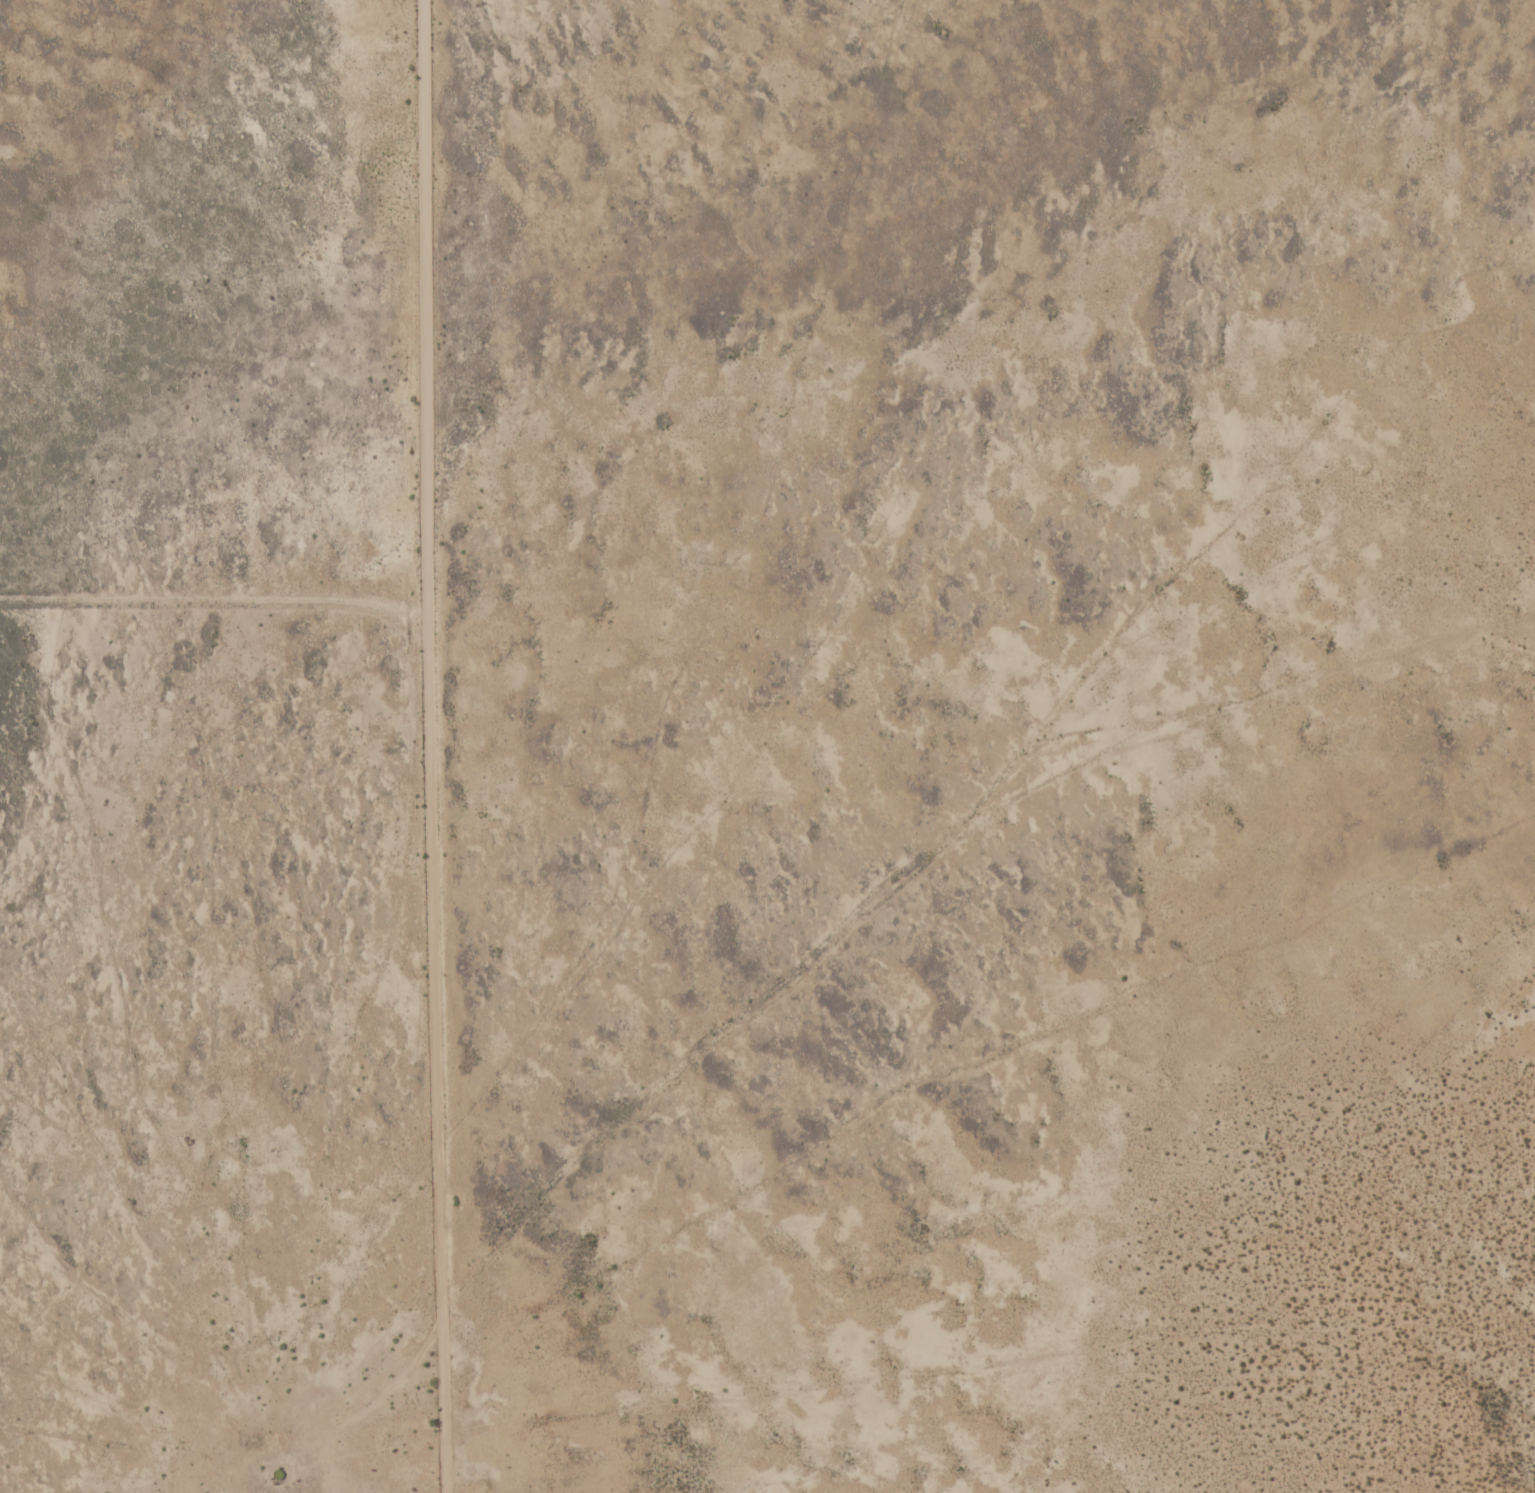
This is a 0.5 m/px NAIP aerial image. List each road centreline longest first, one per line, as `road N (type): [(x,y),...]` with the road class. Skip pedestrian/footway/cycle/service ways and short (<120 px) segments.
road 1 (residential): [(433,1492),(411,0)]

